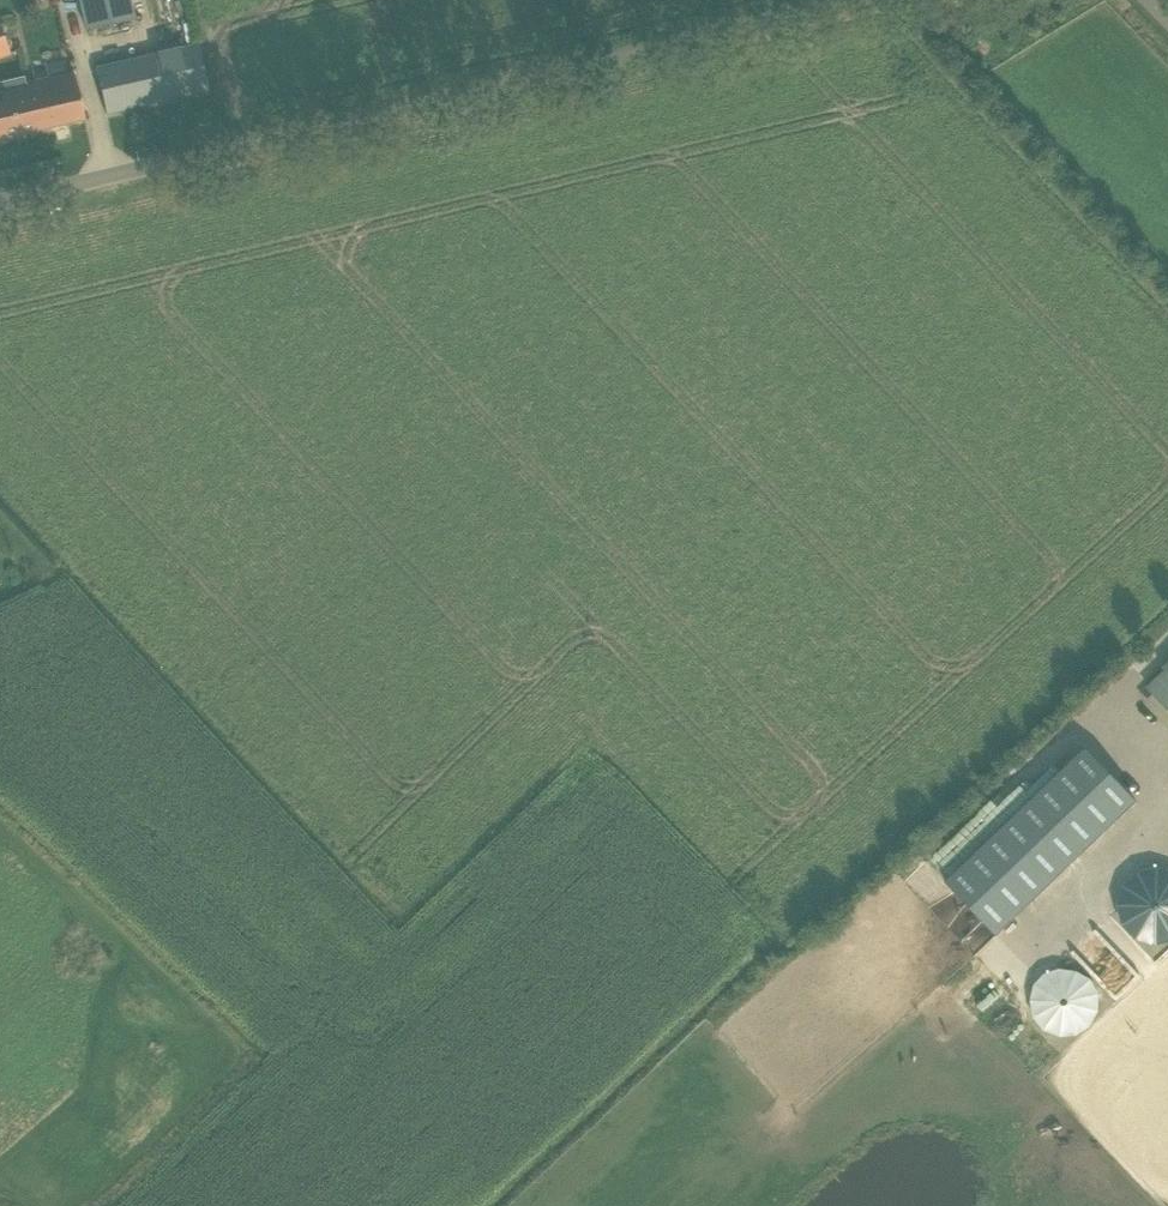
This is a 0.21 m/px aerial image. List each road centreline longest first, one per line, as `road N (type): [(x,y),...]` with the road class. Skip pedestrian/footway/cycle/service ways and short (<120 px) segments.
road 1 (unclassified): [(0,202),(847,0)]

